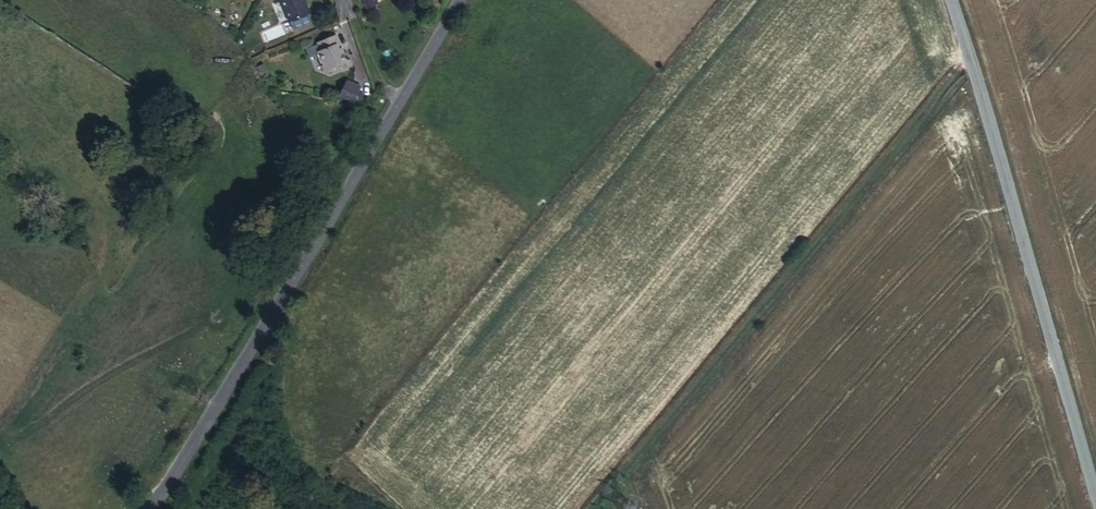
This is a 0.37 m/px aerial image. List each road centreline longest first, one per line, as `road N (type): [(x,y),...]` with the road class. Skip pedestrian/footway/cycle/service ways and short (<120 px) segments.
road 1 (tertiary): [(152,508),(455,0)]
road 2 (tertiary): [(1095,507),(947,0)]

